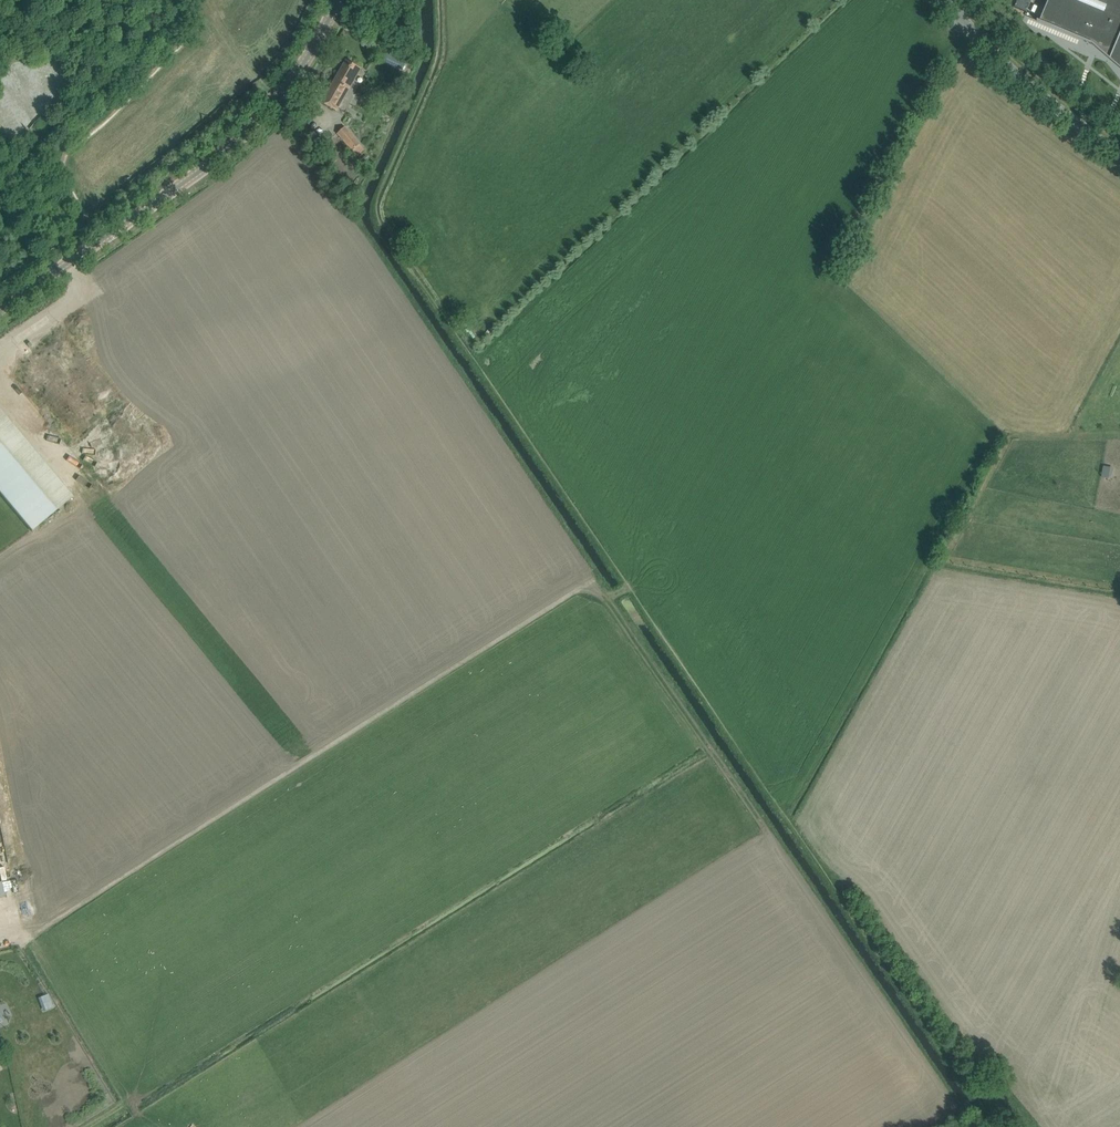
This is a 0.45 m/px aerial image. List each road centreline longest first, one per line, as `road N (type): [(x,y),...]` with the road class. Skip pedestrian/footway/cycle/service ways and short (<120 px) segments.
road 1 (track): [(1002,1126),(373,210),(439,63),(438,0)]
road 2 (tertiary): [(0,311),(110,241),(257,130),(296,83),(338,0)]
road 3 (tertiary): [(1119,154),(1057,110),(949,0)]

